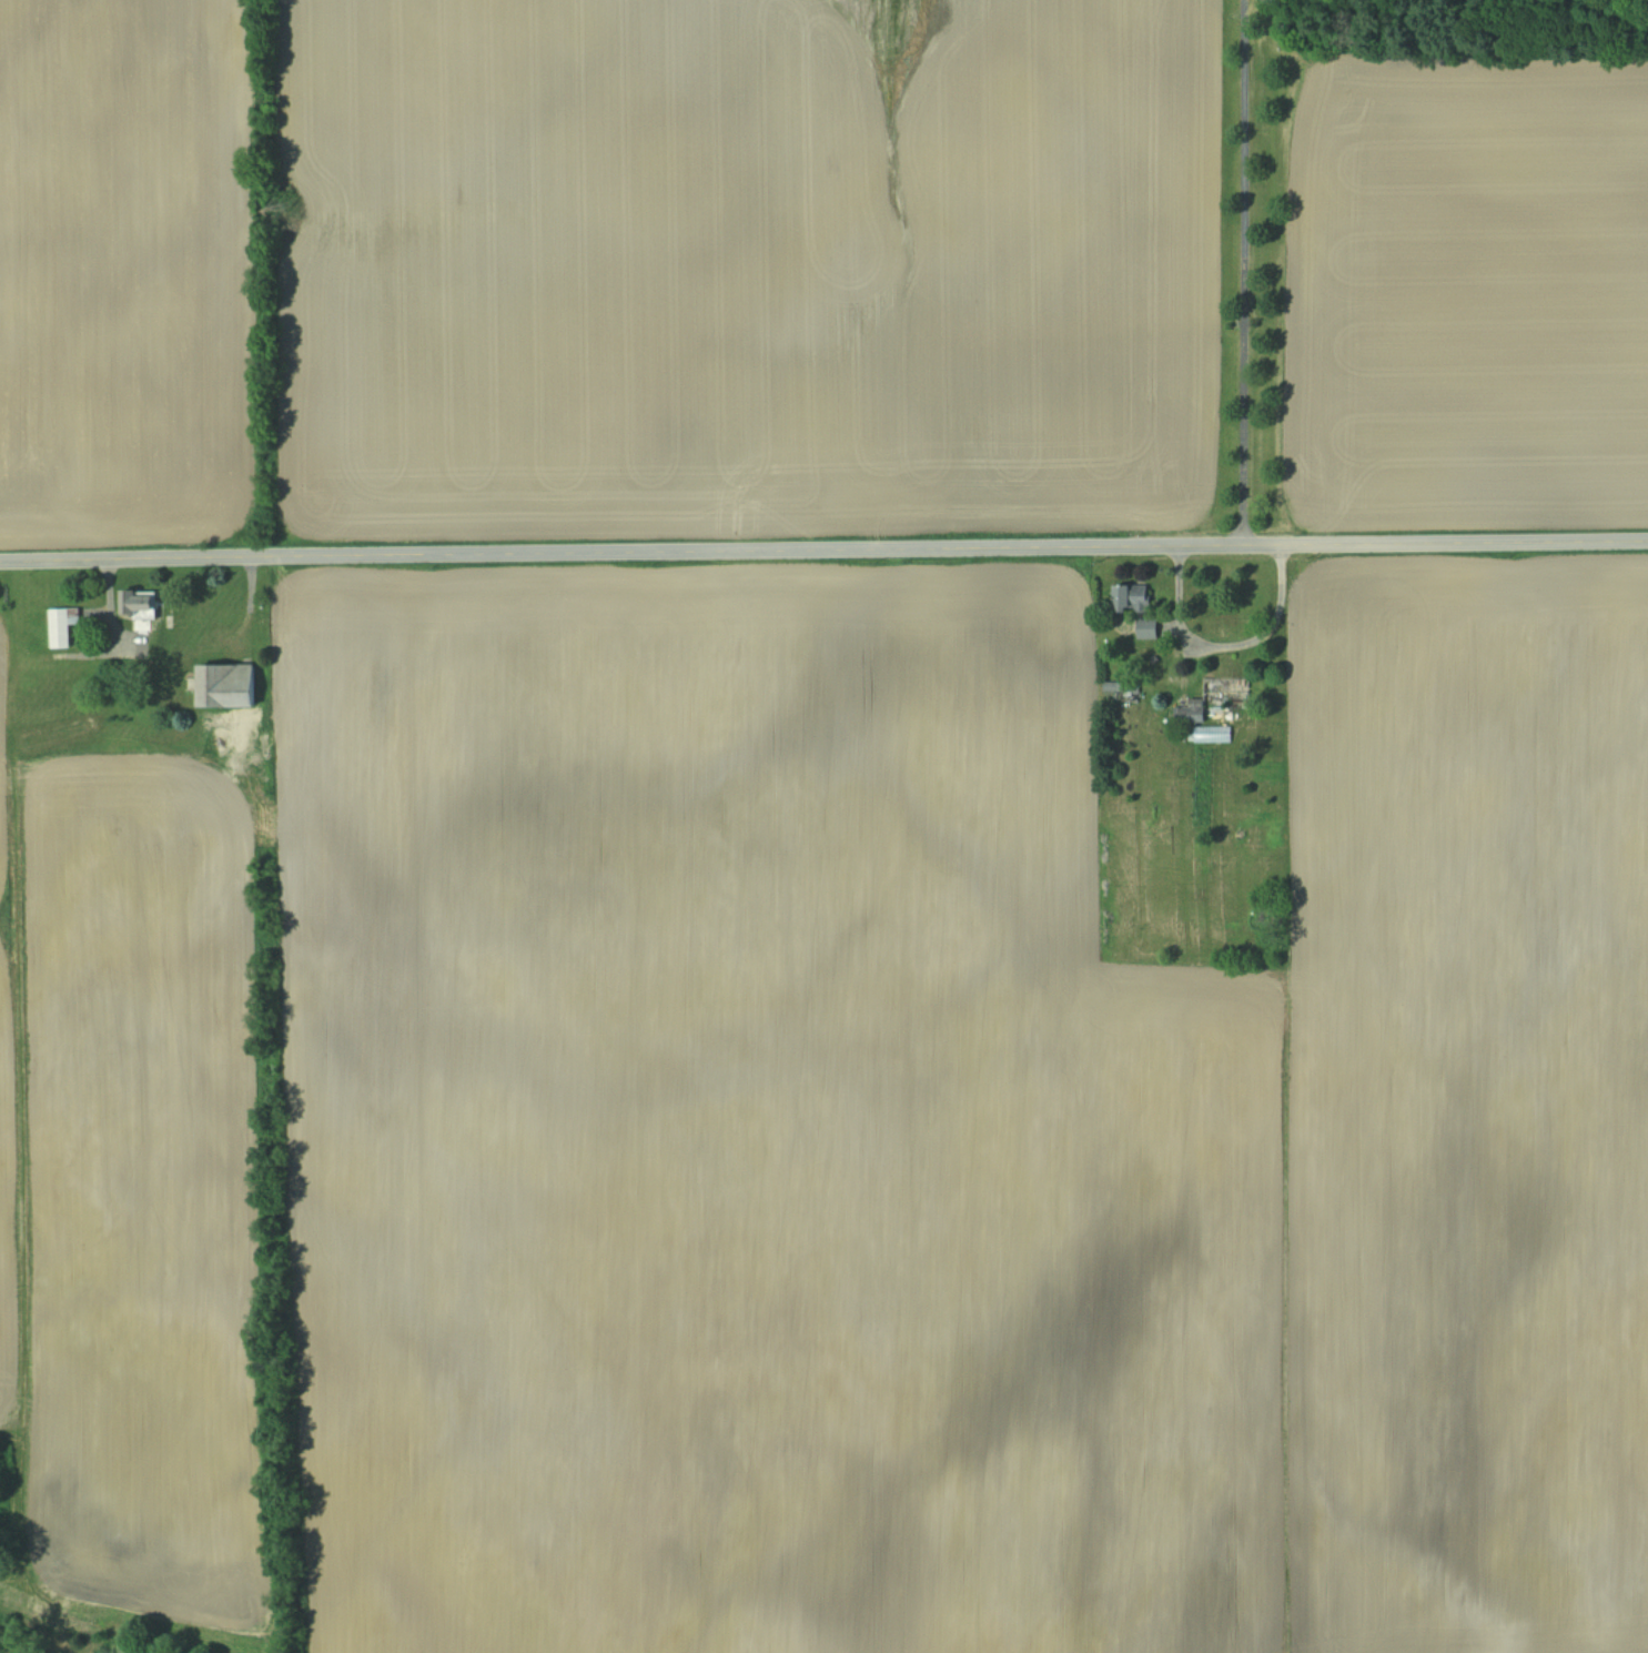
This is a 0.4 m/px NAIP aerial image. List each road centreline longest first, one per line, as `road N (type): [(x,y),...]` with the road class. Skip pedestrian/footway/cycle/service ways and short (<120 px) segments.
road 1 (residential): [(0,565),(1647,541)]

